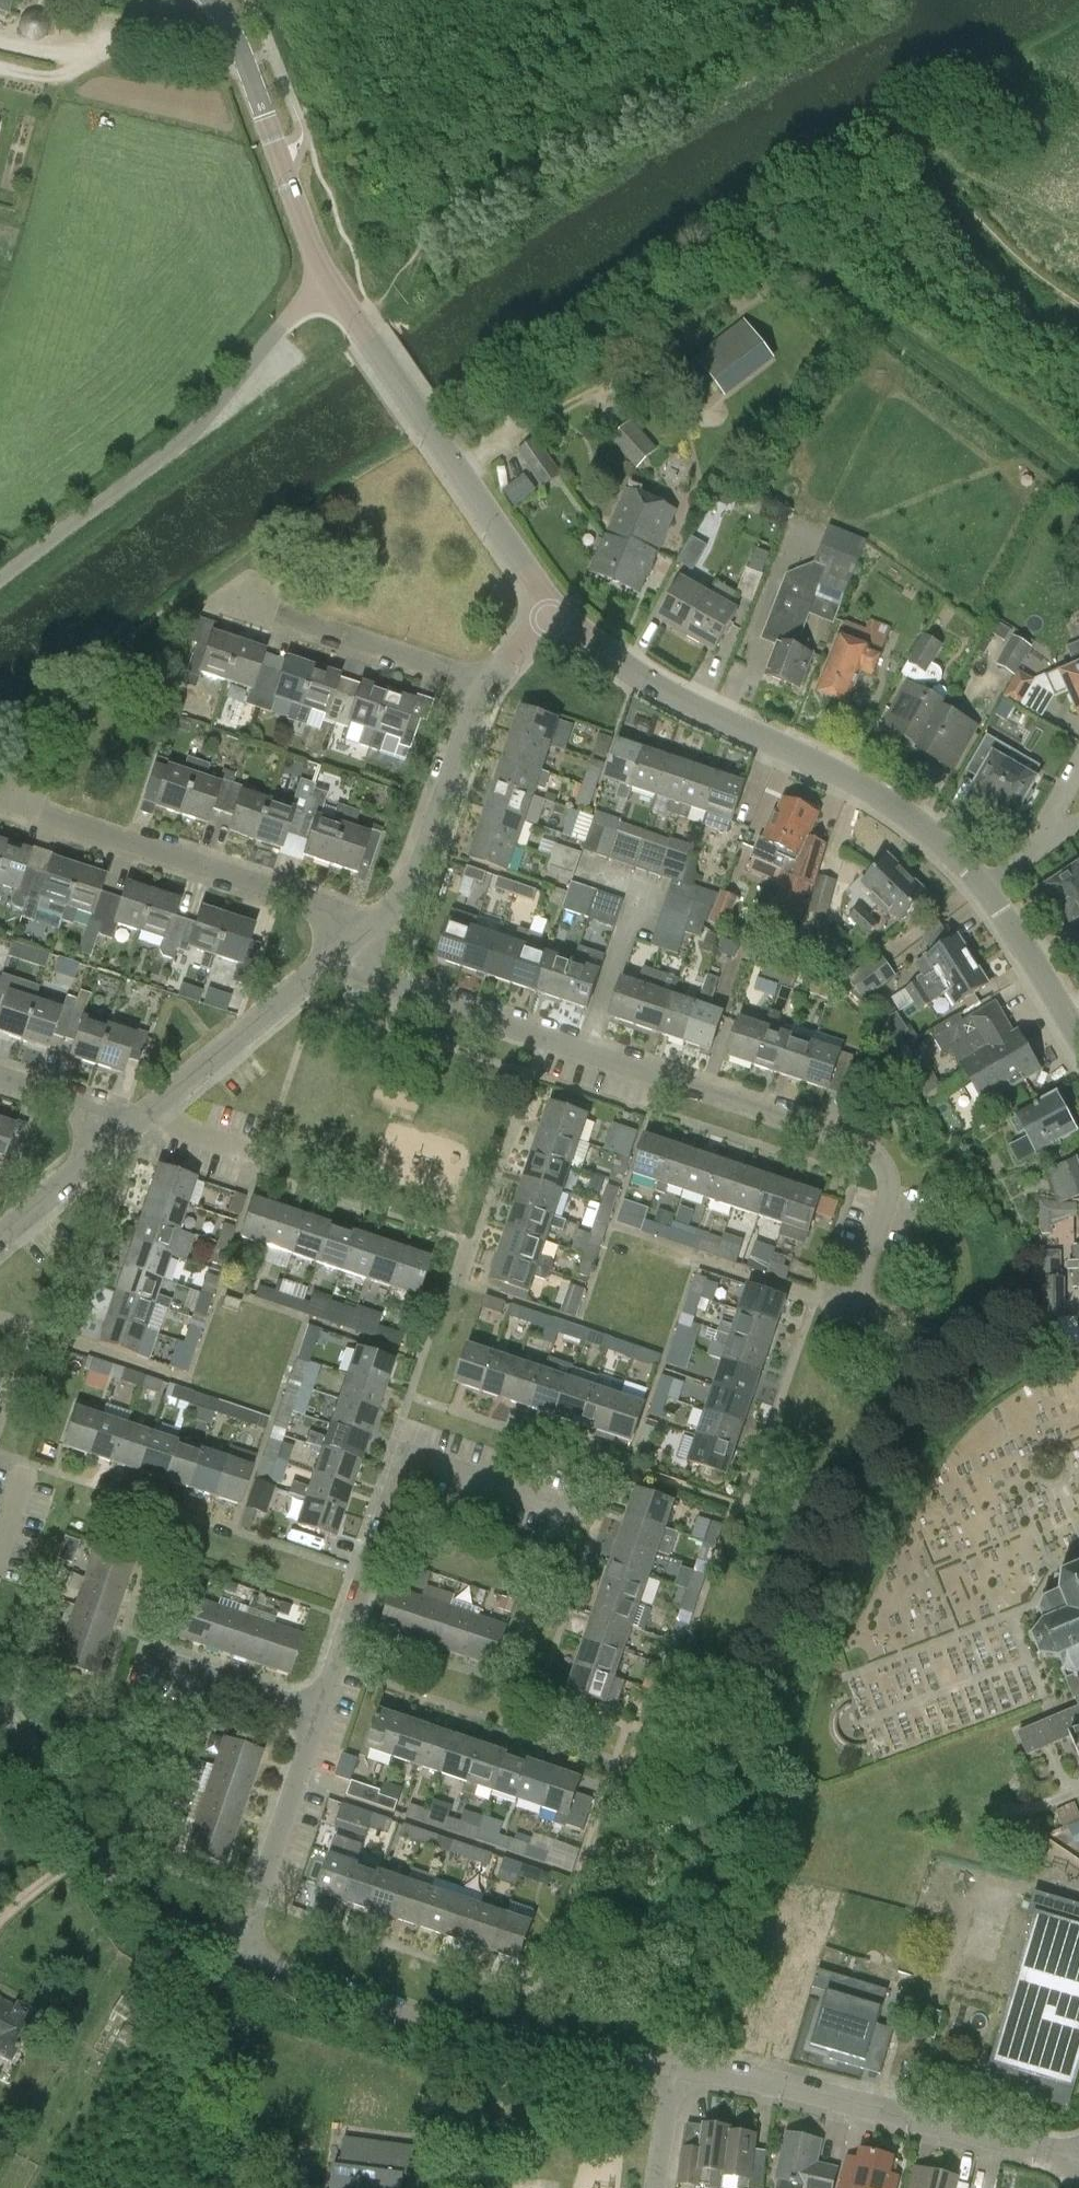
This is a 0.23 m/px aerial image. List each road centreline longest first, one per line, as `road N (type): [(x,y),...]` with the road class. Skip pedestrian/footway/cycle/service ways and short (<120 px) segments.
road 1 (residential): [(857,1305),(892,1203),(885,1164),(873,1154),(387,984),(345,951)]
road 2 (tertiary): [(986,893),(917,828),(854,786),(710,718),(556,608)]
road 3 (residential): [(320,1712),(405,1457),(584,1518)]
road 4 (residential): [(678,2068),(503,2040),(237,1951)]
road 5 (unclassified): [(0,585),(208,423),(280,325),(329,277)]
road 6 (residential): [(1078,2152),(678,2068)]
road 7 (tertiary): [(556,608),(329,277)]
road 8 (residential): [(354,942),(309,902),(75,824),(26,790)]
road 9 (residential): [(237,1951),(134,1911),(0,1717)]
road 10 (tertiary): [(210,0),(236,38),(329,277)]
road 11 (residential): [(354,942),(403,896),(422,865),(487,685)]
road 12 (residential): [(487,685),(229,596)]
road 13 (residential): [(237,1951),(320,1712)]
road 14 (residential): [(153,1104),(345,951)]
road 15 (tertiary): [(1078,1047),(986,893)]
road 16 (residential): [(320,1712),(161,1665)]
road 17 (residential): [(0,1236),(117,1135)]
road 18 (residential): [(117,1135),(93,1111),(0,1080)]
road 19 (residential): [(262,1158),(173,1125),(153,1104)]
road 20 (residential): [(661,2187),(678,2068)]

